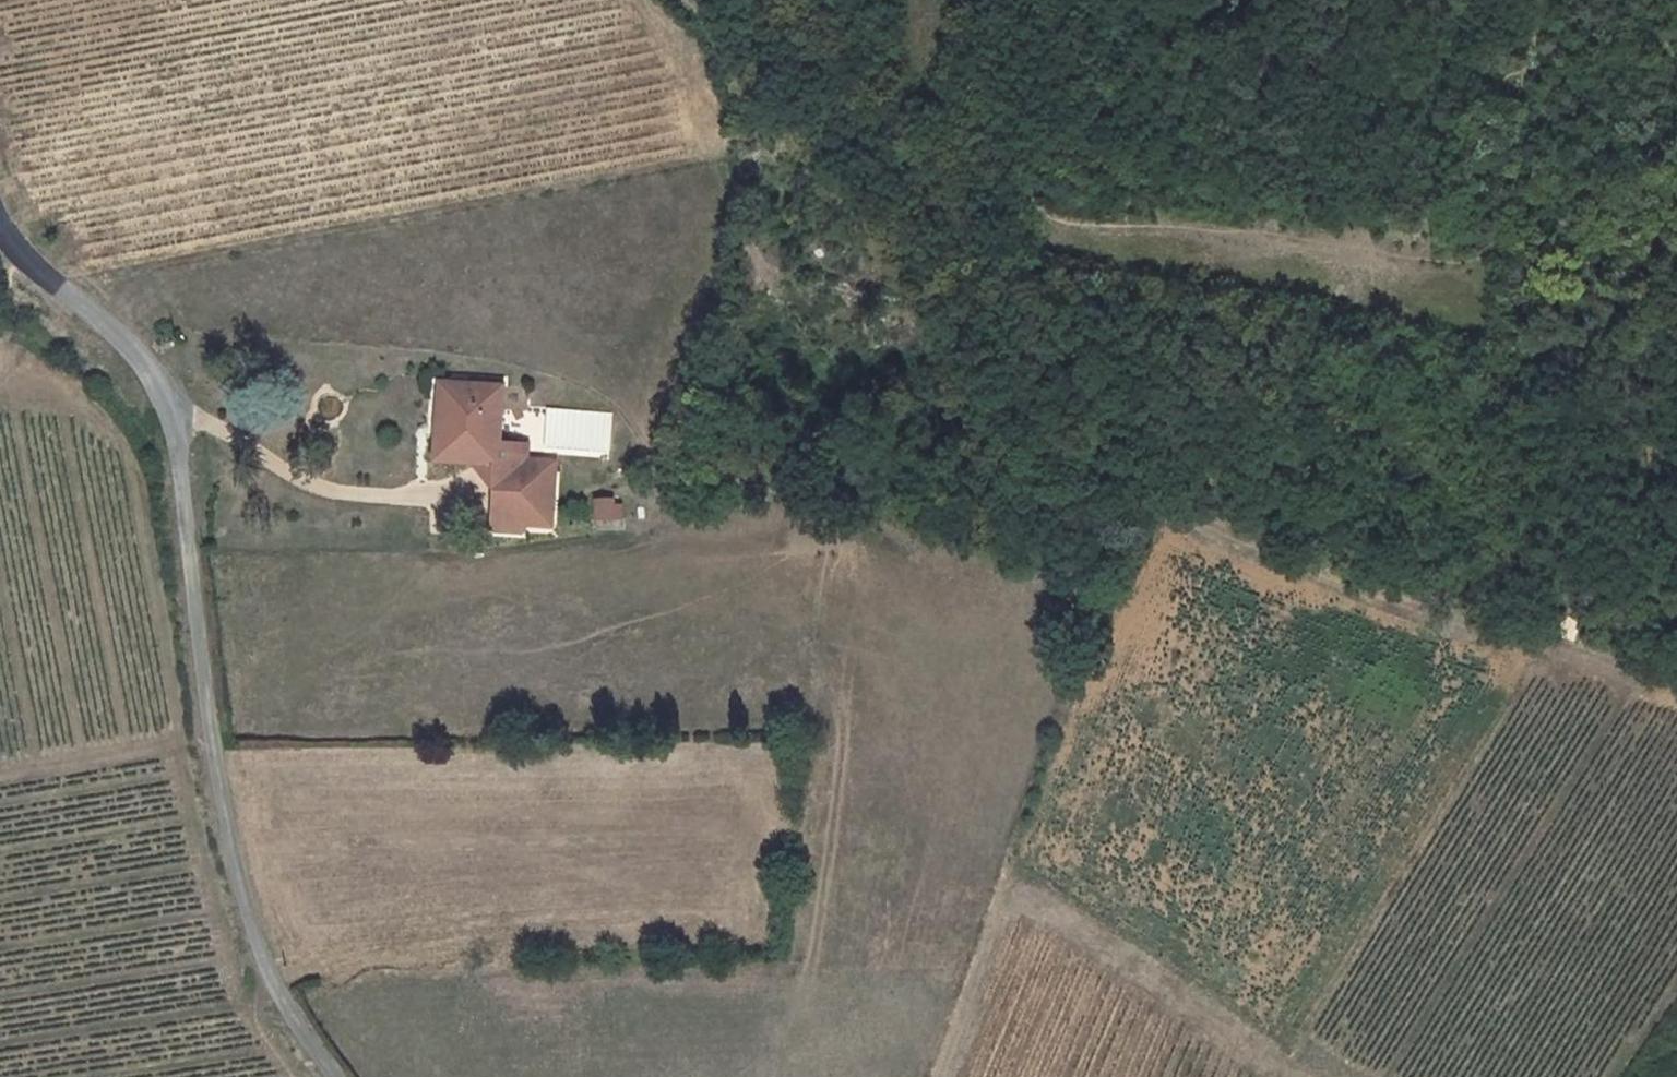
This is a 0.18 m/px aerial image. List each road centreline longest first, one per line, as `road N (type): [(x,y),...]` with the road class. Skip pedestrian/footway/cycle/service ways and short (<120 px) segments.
road 1 (unclassified): [(334,1076),(278,995),(251,913),(216,778),(191,550)]
road 2 (unclassified): [(0,226),(158,381),(178,447),(191,550)]

